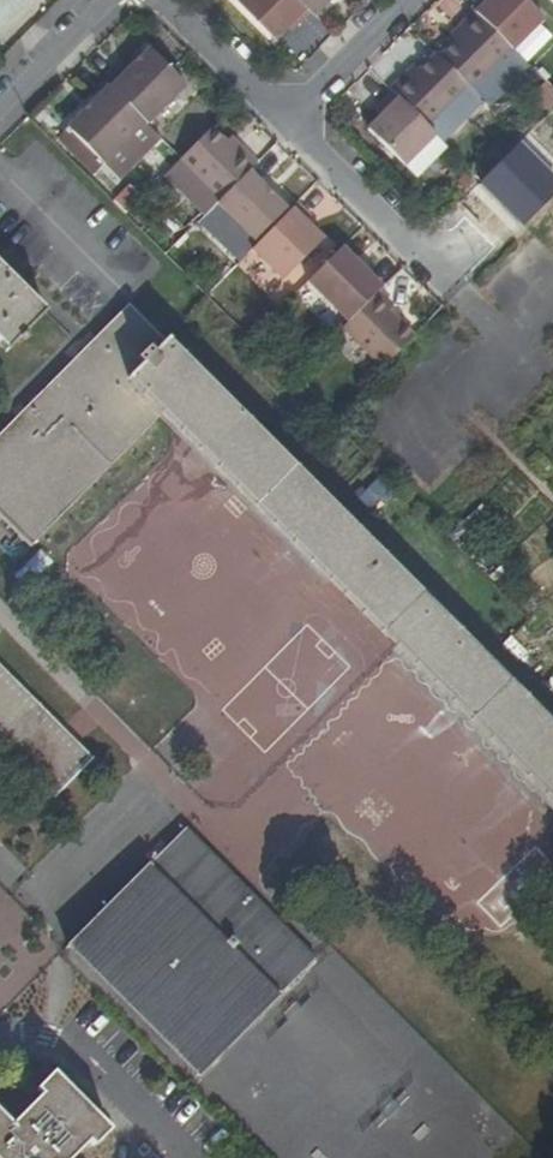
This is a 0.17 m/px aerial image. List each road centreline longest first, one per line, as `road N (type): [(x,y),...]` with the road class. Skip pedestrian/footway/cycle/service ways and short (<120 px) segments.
road 1 (residential): [(288,122),(438,264)]
road 2 (residential): [(288,122),(163,0)]
road 3 (residential): [(408,0),(288,122)]
road 4 (residential): [(0,108),(111,0)]

